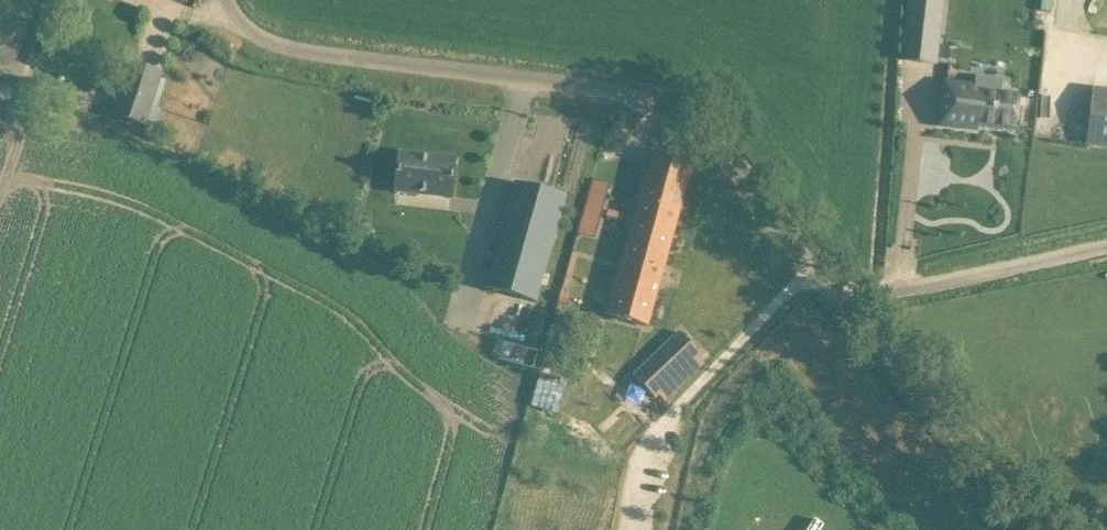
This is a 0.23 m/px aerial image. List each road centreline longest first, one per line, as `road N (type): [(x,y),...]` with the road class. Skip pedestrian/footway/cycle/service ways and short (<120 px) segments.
road 1 (unclassified): [(854,301),(720,147),(650,102),(272,46),(232,16),(228,0)]
road 2 (track): [(1053,529),(854,301),(1106,244)]

